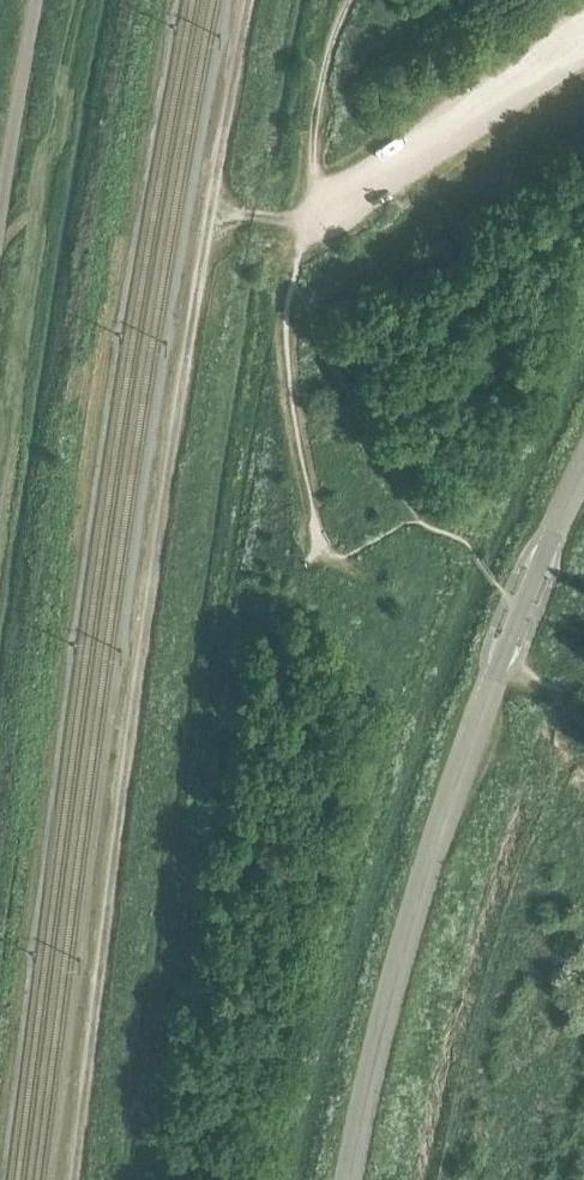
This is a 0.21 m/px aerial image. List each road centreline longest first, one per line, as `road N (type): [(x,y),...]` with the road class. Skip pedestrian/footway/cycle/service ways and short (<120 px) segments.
road 1 (track): [(76,1179),(209,214),(249,0)]
road 2 (tertiary): [(345,1179),(408,922),(522,598),(583,468)]
road 3 (track): [(32,0),(0,182)]

